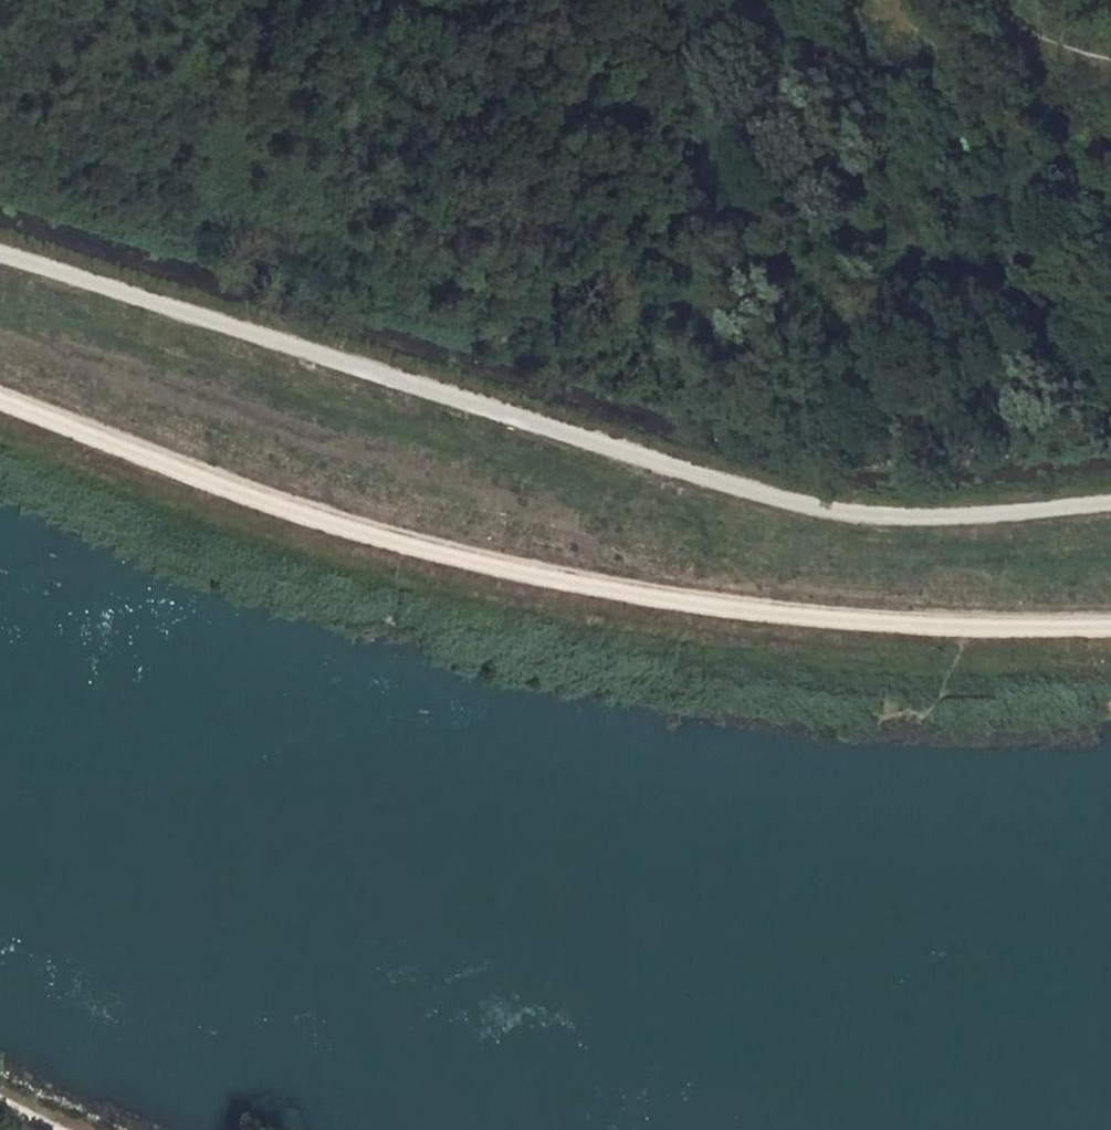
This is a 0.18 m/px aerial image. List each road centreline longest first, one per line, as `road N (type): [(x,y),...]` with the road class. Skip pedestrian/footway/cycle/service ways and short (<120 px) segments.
road 1 (track): [(0,261),(801,506),(918,519),(1110,504)]

